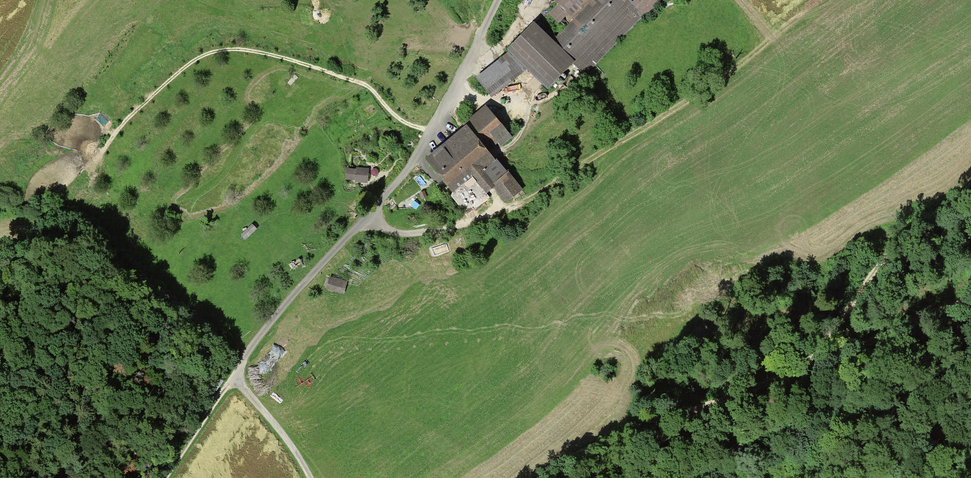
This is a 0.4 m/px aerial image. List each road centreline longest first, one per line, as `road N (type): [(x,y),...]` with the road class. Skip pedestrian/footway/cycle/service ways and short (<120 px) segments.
road 1 (unclassified): [(498,0),(412,163),(261,334),(235,376),(309,477)]
road 2 (track): [(822,0),(704,93),(519,208),(408,235),(367,216)]
road 3 (track): [(816,345),(575,477)]
road 4 (track): [(970,194),(816,345)]
road 5 (track): [(816,345),(970,282)]
road 6 (track): [(165,477),(235,376)]

